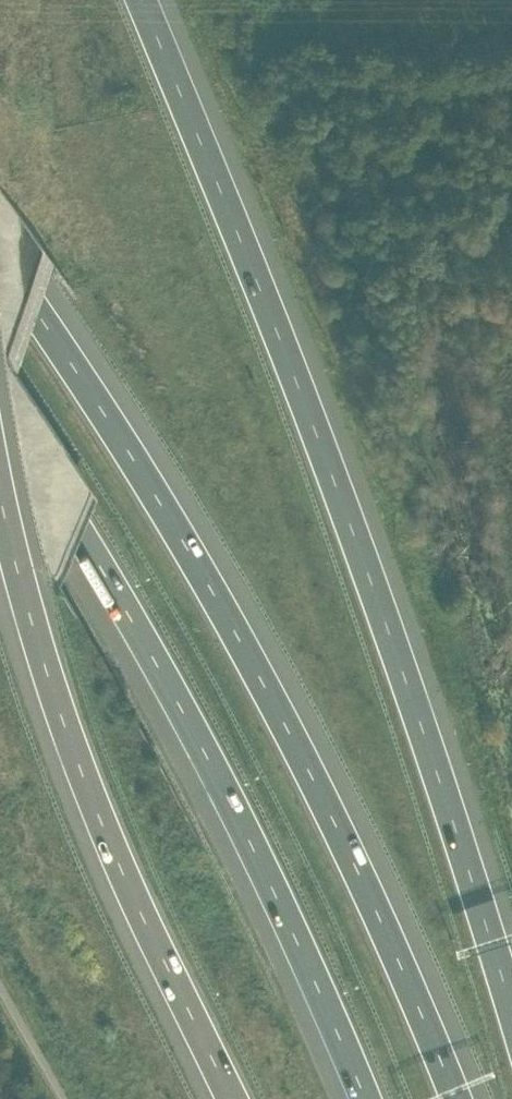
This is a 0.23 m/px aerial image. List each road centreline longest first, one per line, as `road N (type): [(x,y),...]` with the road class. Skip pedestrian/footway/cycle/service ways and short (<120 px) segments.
road 1 (motorway): [(511,997),(349,516),(142,0)]
road 2 (motorway): [(460,1098),(287,719),(148,485),(0,262)]
road 3 (motorway): [(0,416),(146,645),(279,897),(369,1098)]
road 4 (motorway): [(0,505),(30,630),(102,832),(228,1098)]

